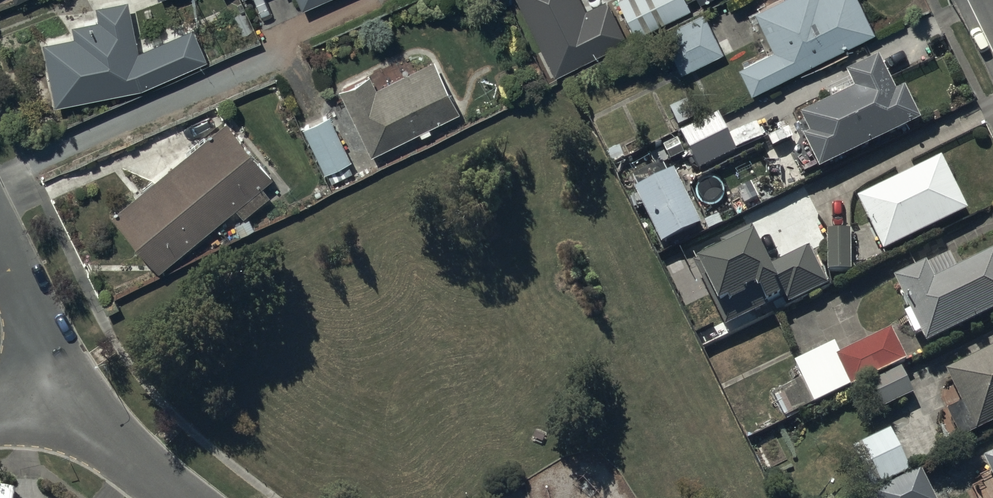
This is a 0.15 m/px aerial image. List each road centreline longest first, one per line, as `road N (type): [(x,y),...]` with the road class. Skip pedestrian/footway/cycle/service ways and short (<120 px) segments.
road 1 (residential): [(68,385),(105,435),(177,497)]
road 2 (residential): [(0,245),(68,385)]

